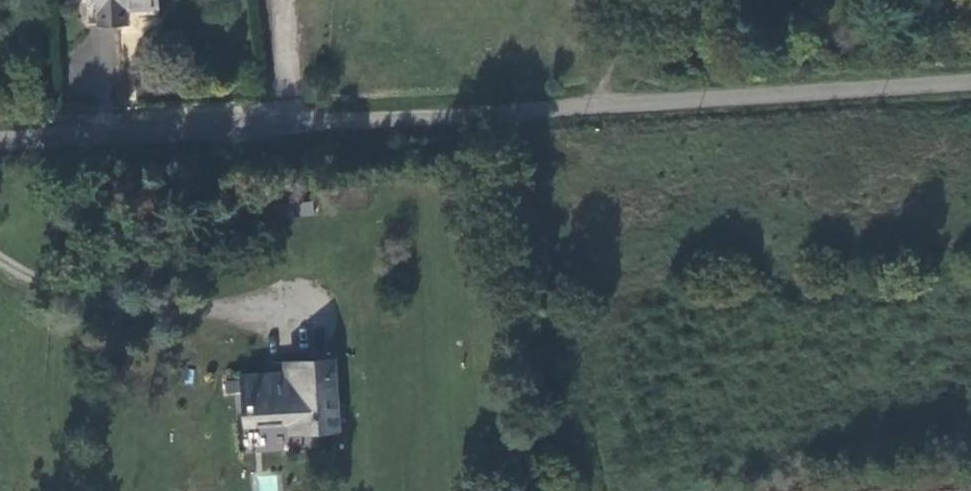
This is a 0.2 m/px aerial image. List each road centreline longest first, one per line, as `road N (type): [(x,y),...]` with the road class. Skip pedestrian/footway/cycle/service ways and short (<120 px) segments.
road 1 (unclassified): [(0,137),(970,81)]

